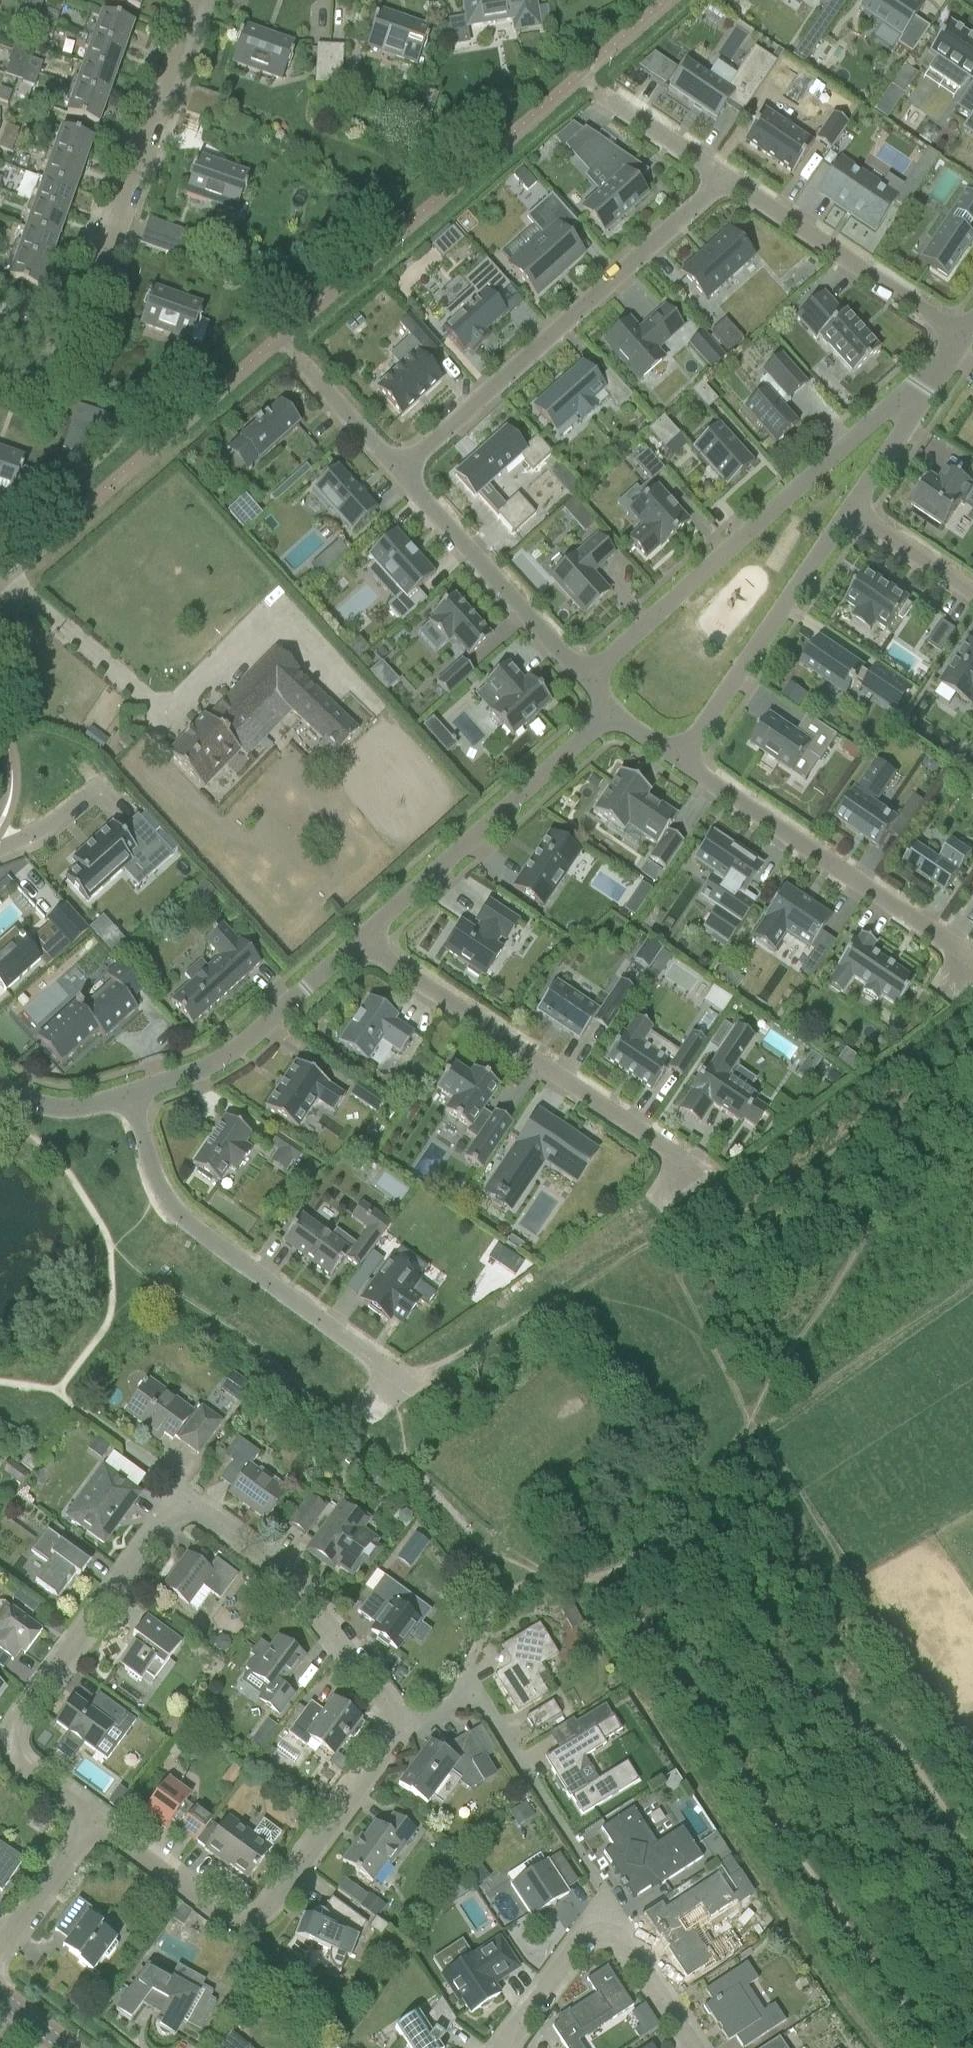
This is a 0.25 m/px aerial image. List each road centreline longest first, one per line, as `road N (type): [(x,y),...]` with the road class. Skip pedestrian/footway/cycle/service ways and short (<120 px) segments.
road 1 (residential): [(364,1424),(408,1384),(179,1218),(162,1198),(131,1095)]
road 2 (residential): [(0,380),(31,391),(51,387),(63,369),(197,0)]
road 3 (residential): [(584,682),(873,418),(927,394)]
road 4 (residential): [(725,179),(400,476)]
road 5 (residential): [(91,1822),(228,1920),(251,1922),(271,1907),(389,1742),(395,1722)]
road 6 (residential): [(188,1511),(159,1527),(15,1721),(12,1747),(22,1769),(91,1822)]
road 7 (residential): [(686,1163),(362,940)]
road 8 (residential): [(972,960),(677,762)]
road 9 (residential): [(362,940),(612,714)]
road 10 (residential): [(677,762),(849,508)]
road 11 (residential): [(395,1722),(384,1697),(288,1575),(214,1517),(188,1511)]
road 12 (residential): [(963,337),(725,179)]
road 13 (residential): [(131,1095),(210,1067),(362,940)]
road 14 (residential): [(584,682),(400,476)]
road 15 (residential): [(400,476),(277,338)]
road 16 (residential): [(725,179),(576,77)]
road 17 (residential): [(0,1950),(91,1822)]
road 18 (residential): [(505,2047),(580,1938),(602,1931)]
road 19 (residential): [(602,1931),(621,1937),(699,2047)]
road 20 (residential): [(79,1408),(170,1474),(188,1511)]
road 21 (residential): [(972,592),(849,508)]
road 22 (residential): [(849,508),(927,394)]
road 23 (residential): [(0,1084),(54,1109),(131,1095)]
road 24 (residential): [(0,849),(41,831),(102,781)]

